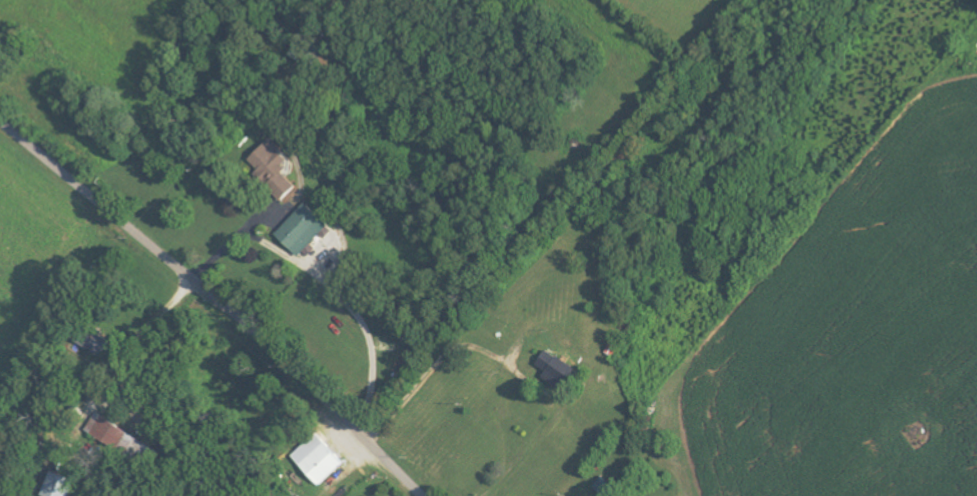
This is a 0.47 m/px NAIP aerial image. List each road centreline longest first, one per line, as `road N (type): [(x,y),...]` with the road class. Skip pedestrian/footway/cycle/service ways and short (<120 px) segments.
road 1 (residential): [(423,495),(235,311),(0,119)]

